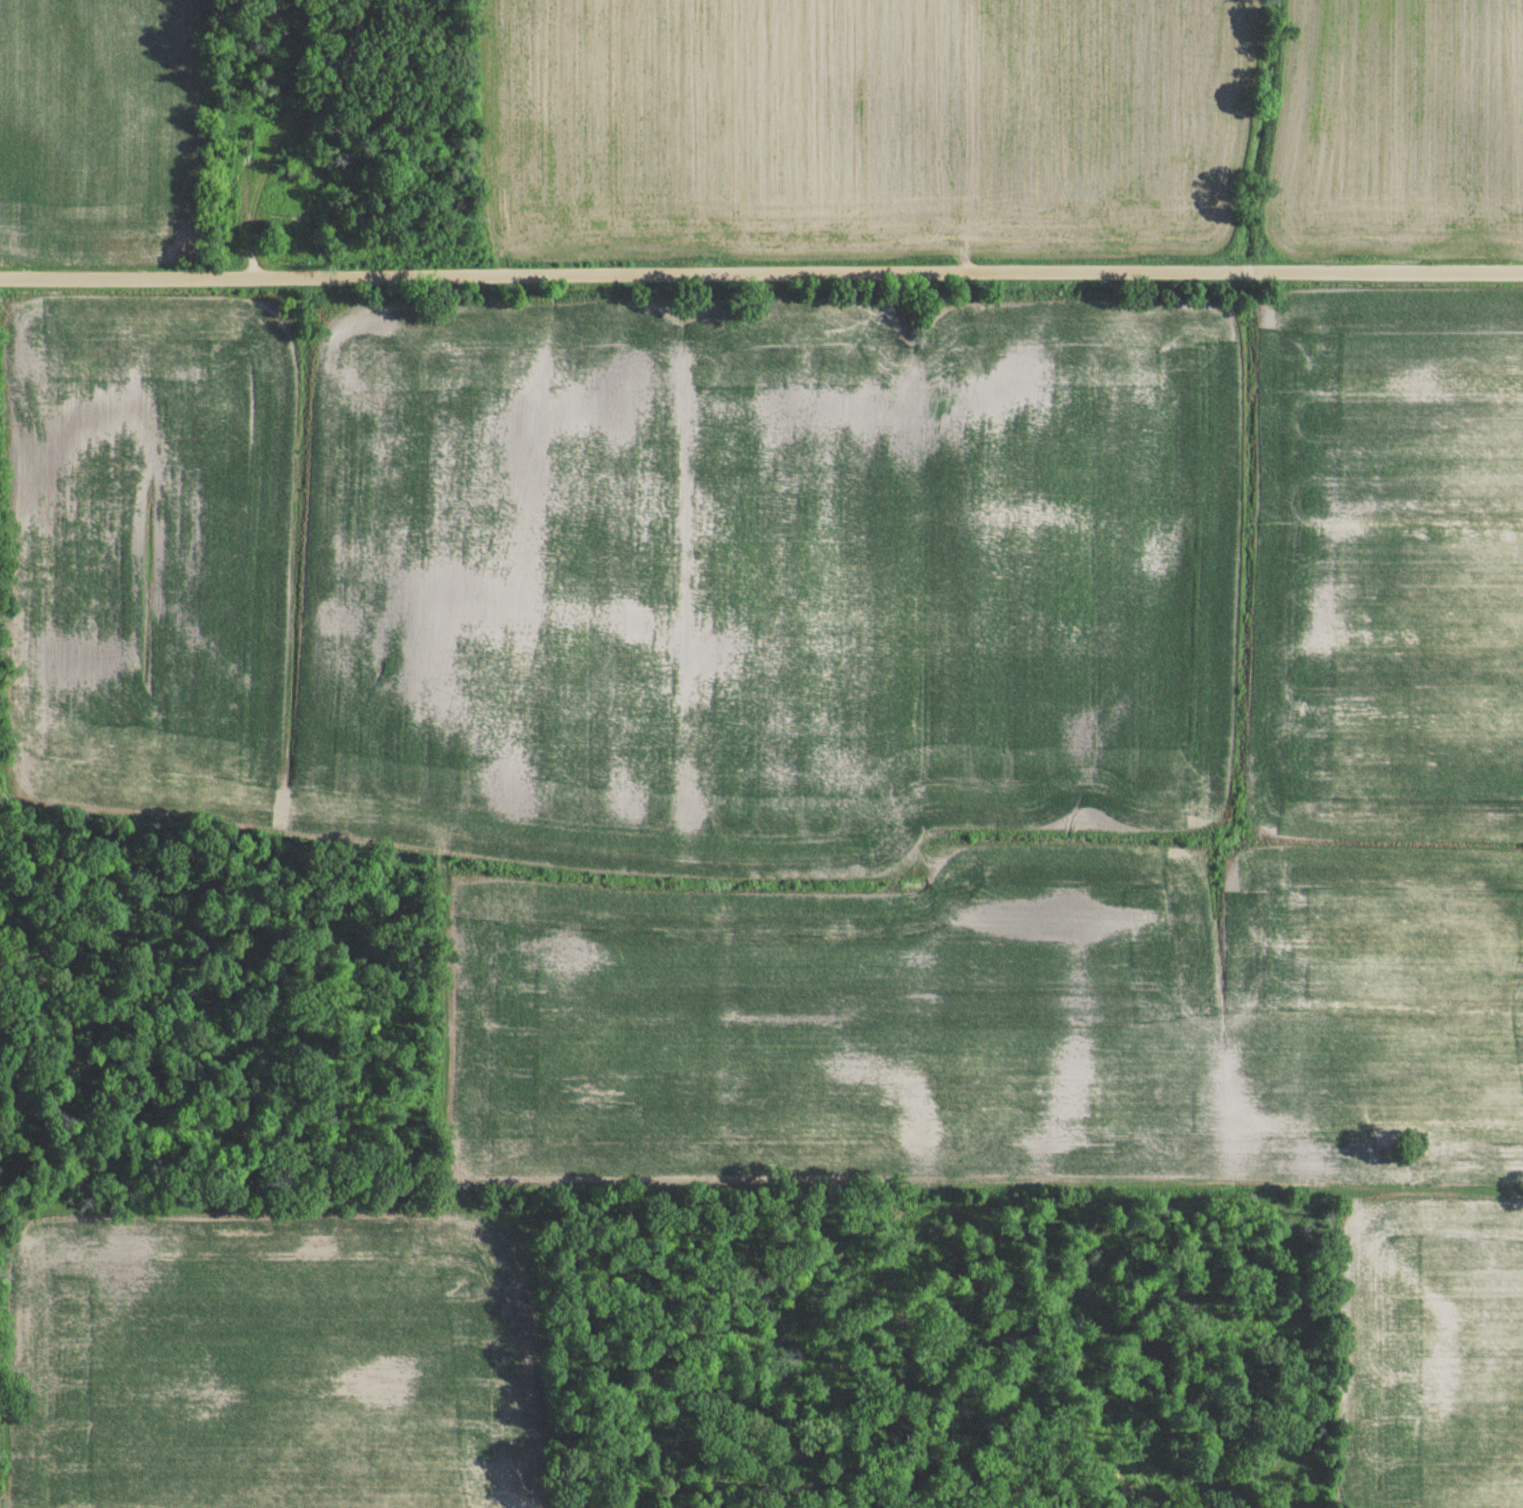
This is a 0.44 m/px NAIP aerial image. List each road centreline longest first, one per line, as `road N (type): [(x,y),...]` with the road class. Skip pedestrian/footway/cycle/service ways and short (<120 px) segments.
road 1 (residential): [(1522,269),(0,277)]
road 2 (track): [(296,11),(301,60),(266,158),(249,242),(251,274)]

